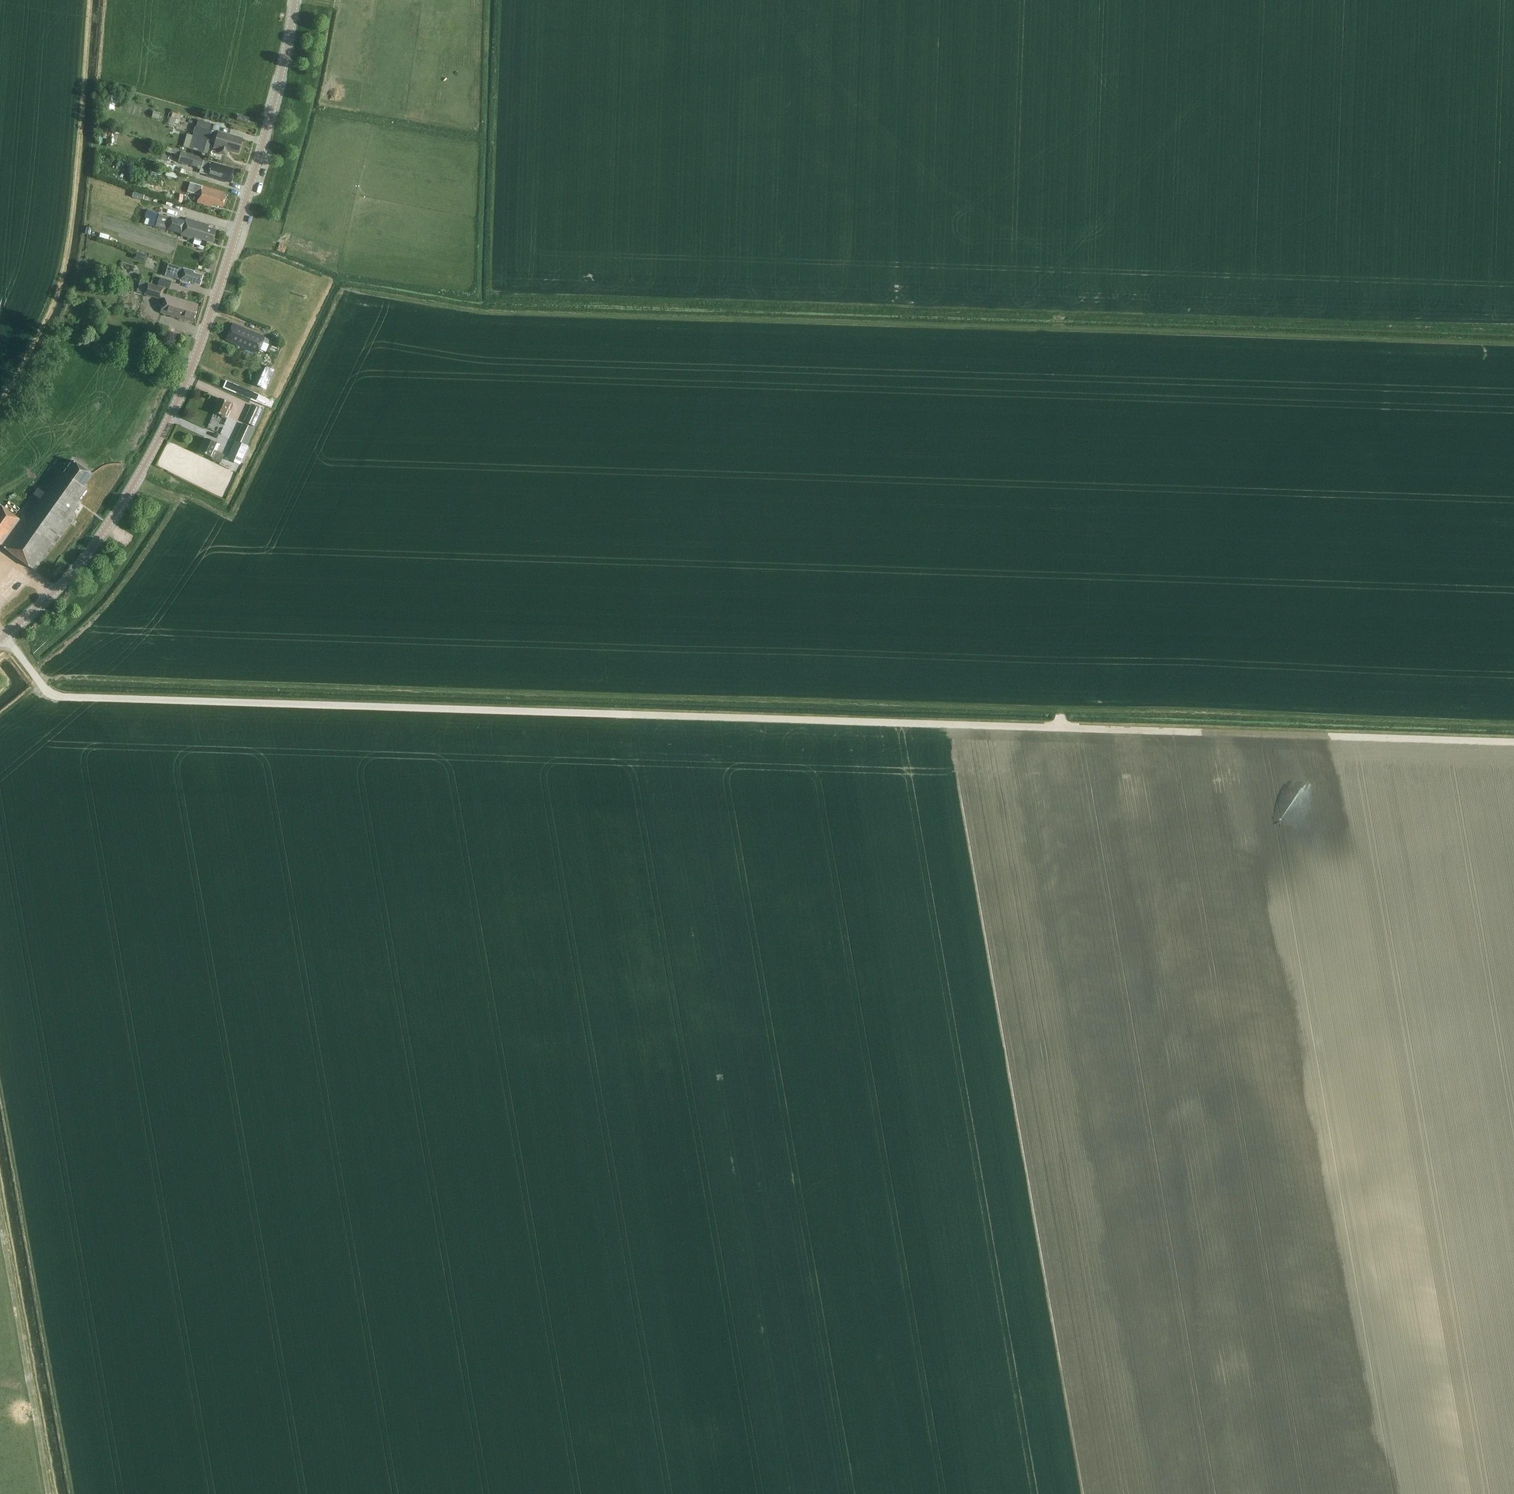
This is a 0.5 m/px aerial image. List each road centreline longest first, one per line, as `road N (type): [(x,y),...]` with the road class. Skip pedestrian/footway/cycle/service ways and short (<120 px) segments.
road 1 (tertiary): [(0,641),(61,584),(103,529),(195,362),(264,144),(295,0)]
road 2 (track): [(1060,726),(1513,741)]

